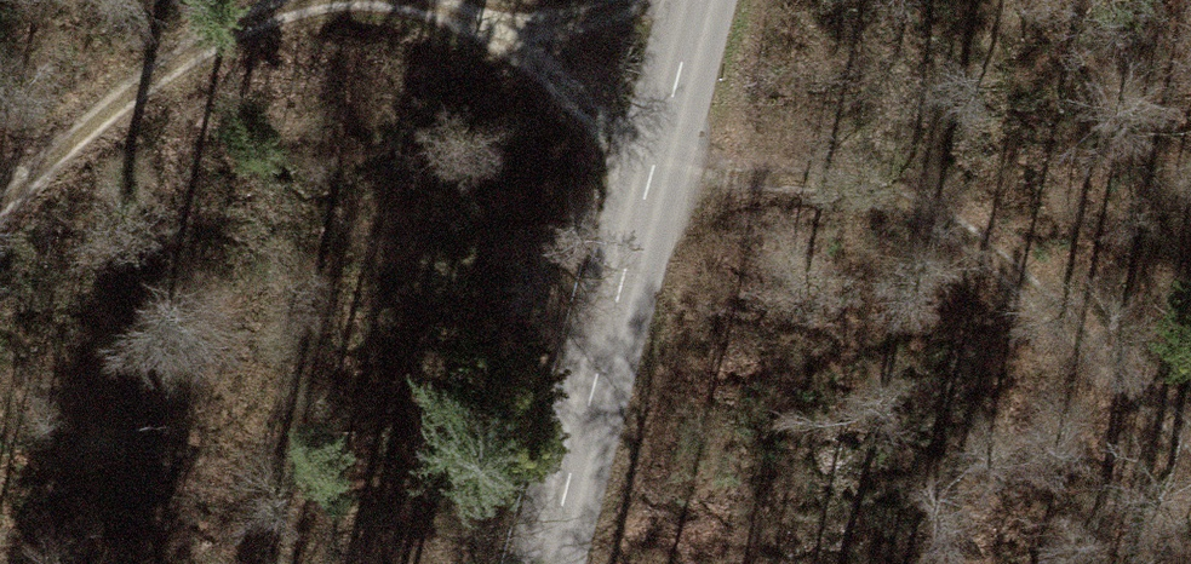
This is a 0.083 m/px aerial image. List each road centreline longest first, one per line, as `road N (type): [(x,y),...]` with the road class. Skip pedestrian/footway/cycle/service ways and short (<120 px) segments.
road 1 (track): [(1190,429),(920,200),(810,167),(663,171)]
road 2 (tertiary): [(552,563),(708,0)]
road 3 (track): [(0,199),(244,11),(340,0)]
road 4 (track): [(395,0),(447,6),(557,57),(663,171)]

